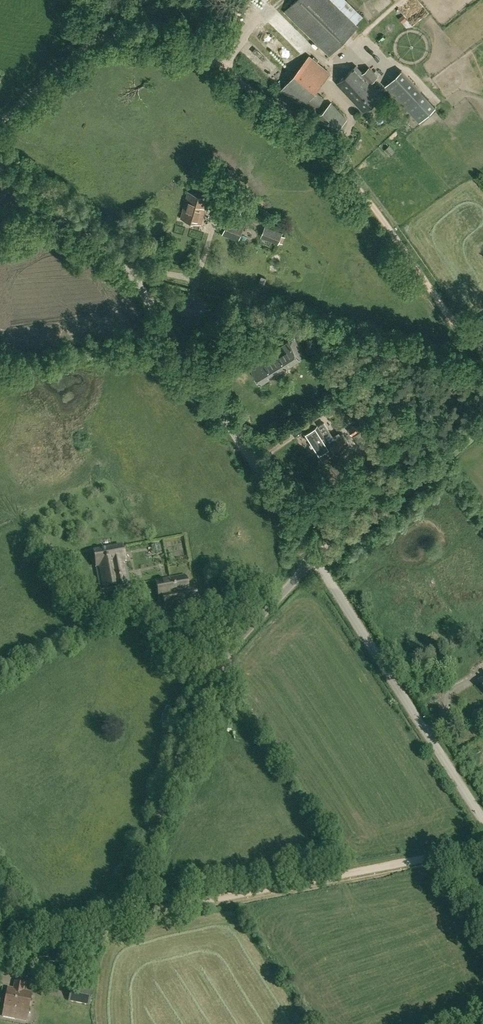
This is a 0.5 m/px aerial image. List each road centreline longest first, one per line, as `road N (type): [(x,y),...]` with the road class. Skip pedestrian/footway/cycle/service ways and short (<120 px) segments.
road 1 (residential): [(482,348),(454,324),(372,205),(304,128),(189,42),(125,33),(97,40),(0,121)]
road 2 (unclassified): [(0,942),(112,913),(124,902),(211,678),(315,556)]
road 3 (unclassified): [(315,556),(116,255),(0,164)]
road 4 (track): [(482,847),(112,913)]
road 5 (unclassified): [(482,819),(315,556)]
road 6 (residential): [(482,419),(315,556)]

